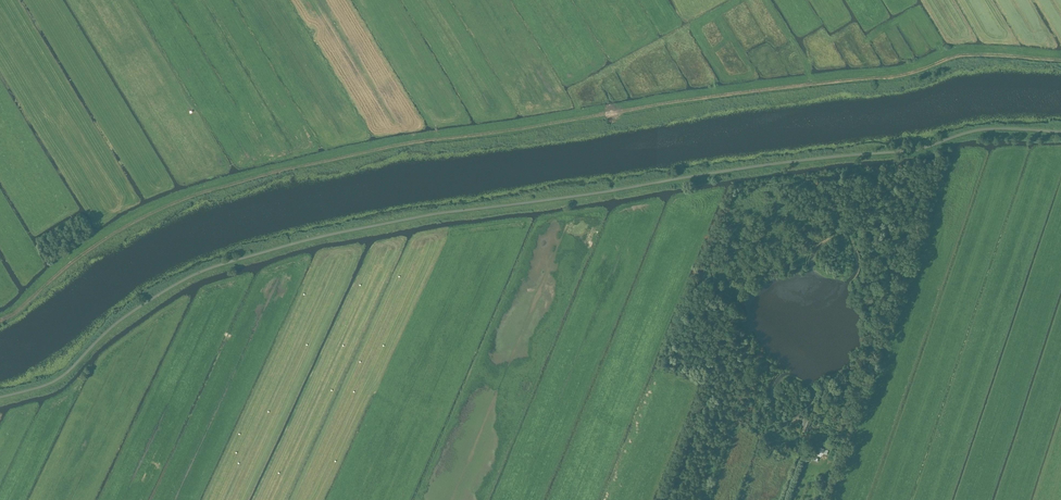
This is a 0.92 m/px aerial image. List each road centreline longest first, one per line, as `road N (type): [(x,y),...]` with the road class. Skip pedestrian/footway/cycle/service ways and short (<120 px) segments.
road 1 (track): [(1060,56),(963,51),(919,66),(416,140),(287,168),(163,205),(64,266),(0,319)]
road 2 (track): [(805,64),(829,40),(852,30),(868,39),(917,13),(943,58)]

